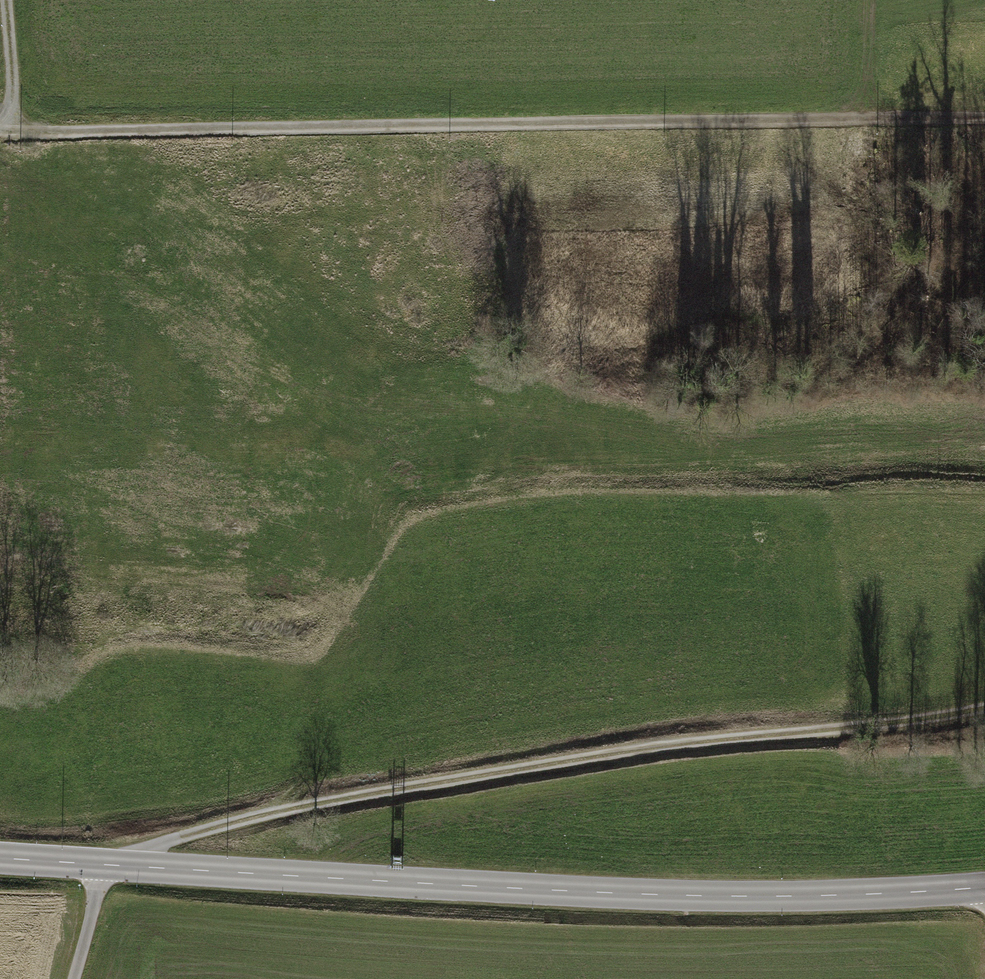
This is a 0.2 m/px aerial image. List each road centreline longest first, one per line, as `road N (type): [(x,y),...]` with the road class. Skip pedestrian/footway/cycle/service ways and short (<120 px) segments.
road 1 (tertiary): [(0,858),(634,895),(984,888)]
road 2 (track): [(984,117),(18,135)]
road 3 (track): [(984,710),(662,744),(281,811),(157,842),(144,866)]
road 4 (track): [(8,0),(18,135)]

